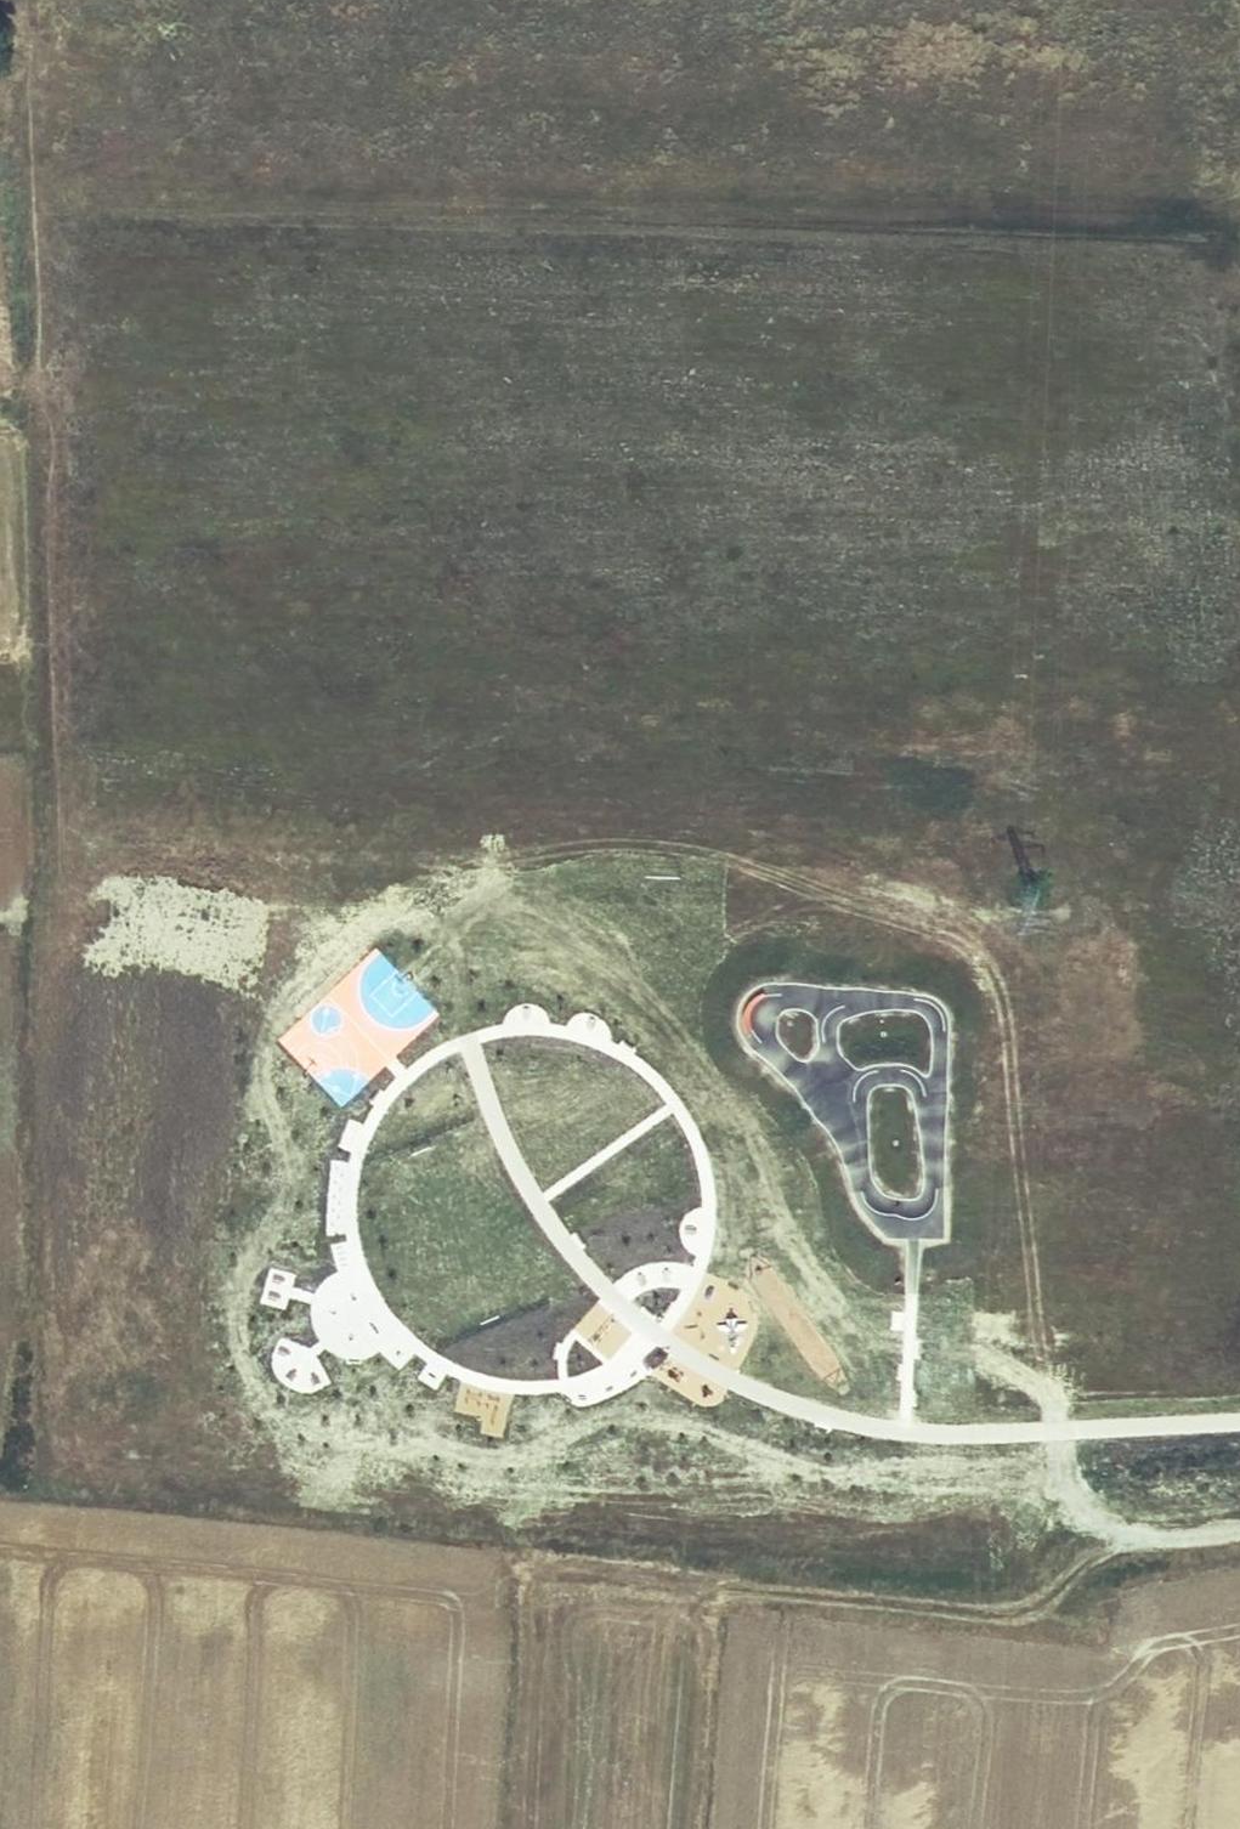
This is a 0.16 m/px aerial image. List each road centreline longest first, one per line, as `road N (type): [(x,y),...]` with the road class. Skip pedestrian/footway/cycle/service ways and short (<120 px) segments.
road 1 (track): [(1239,1531),(1101,1547),(1069,1561),(1053,1586),(1020,1604),(984,1608),(536,1569)]

